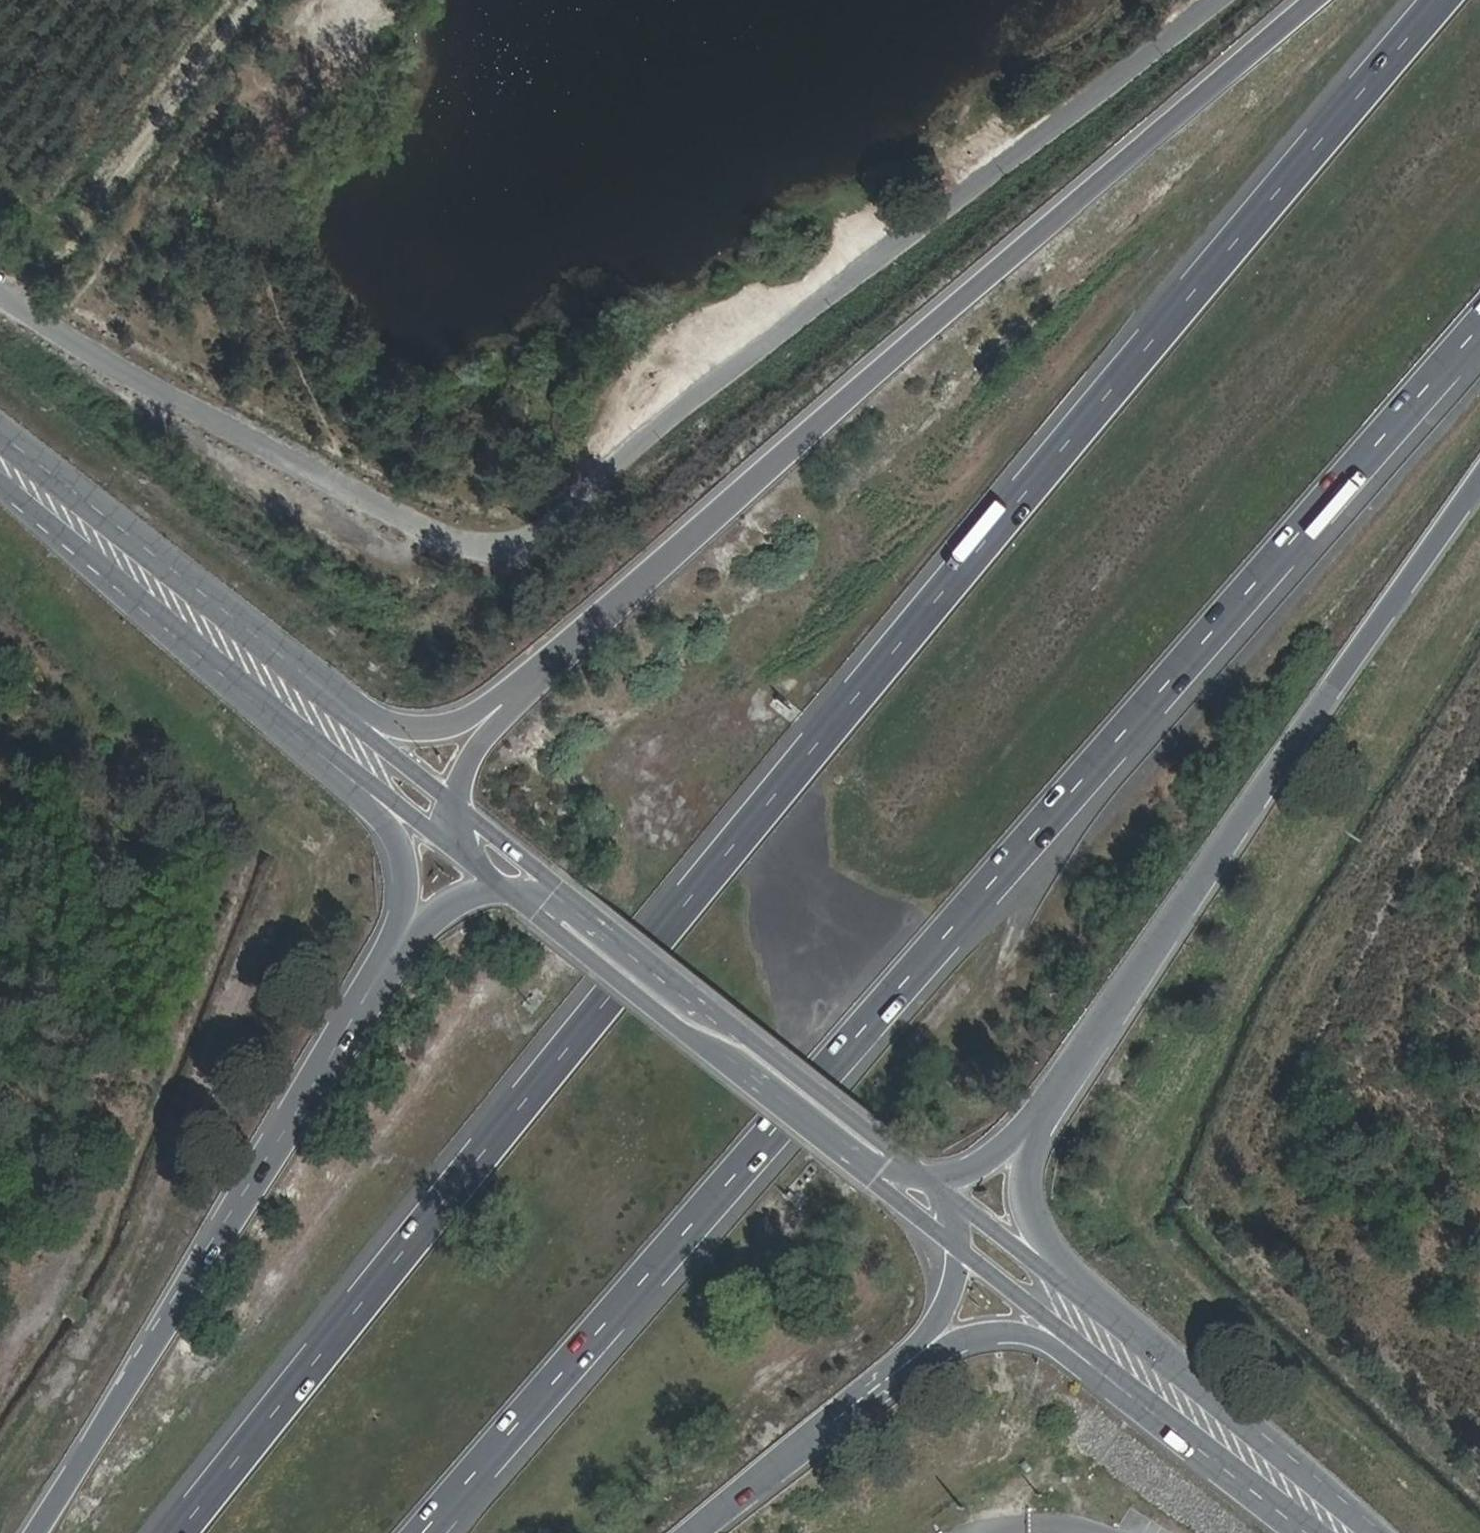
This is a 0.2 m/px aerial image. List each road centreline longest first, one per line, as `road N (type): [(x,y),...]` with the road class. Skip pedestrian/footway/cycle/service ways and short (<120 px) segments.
road 1 (motorway): [(1444,0),(918,625),(180,1532)]
road 2 (motorway): [(427,1532),(1479,332)]
road 3 (unclassified): [(1219,0),(554,559),(501,568),(421,543),(0,292)]
road 4 (motorway): [(0,484),(74,560),(380,817),(406,872),(397,925),(174,1319)]
road 5 (motorway): [(1319,0),(600,619)]
road 6 (motorway): [(600,619),(491,707),(461,723),(412,727),(362,703),(0,423)]
road 7 (motorway): [(1065,1085),(1479,480)]
road 8 (secondary): [(0,477),(477,867)]
road 9 (motorway): [(1382,1532),(1256,1416),(1044,1241),(1030,1212),(1030,1166),(1065,1085)]
road 10 (secondary): [(459,806),(0,444)]
road 11 (motorway): [(813,1439),(949,1345),(1010,1331),(1053,1348),(1291,1532)]
road 12 (motorway): [(492,892),(454,905),(422,932),(174,1319)]
road 13 (secondary): [(1368,1532),(958,1205)]
road 14 (secondary): [(960,1249),(1323,1532)]
road 15 (secondary): [(744,1033),(459,806)]
road 16 (secondary): [(702,1047),(960,1249)]
road 17 (track): [(55,253),(253,0)]
road 18 (secondary): [(744,1033),(699,1018),(541,894),(505,891)]
road 19 (secondary): [(702,1047),(745,1060),(885,1169),(924,1177)]
road 20 (motorway): [(174,1319),(39,1532)]
road 21 (secondary): [(505,891),(702,1047)]
road 22 (motorway): [(813,1439),(931,1333),(959,1260)]
road 23 (secondary): [(924,1177),(744,1033)]
road 24 (motorway): [(600,619),(495,727),(459,792)]
road 25 (motorway): [(946,1176),(986,1164),(1065,1085)]
road 26 (motorway): [(697,1532),(813,1439)]

